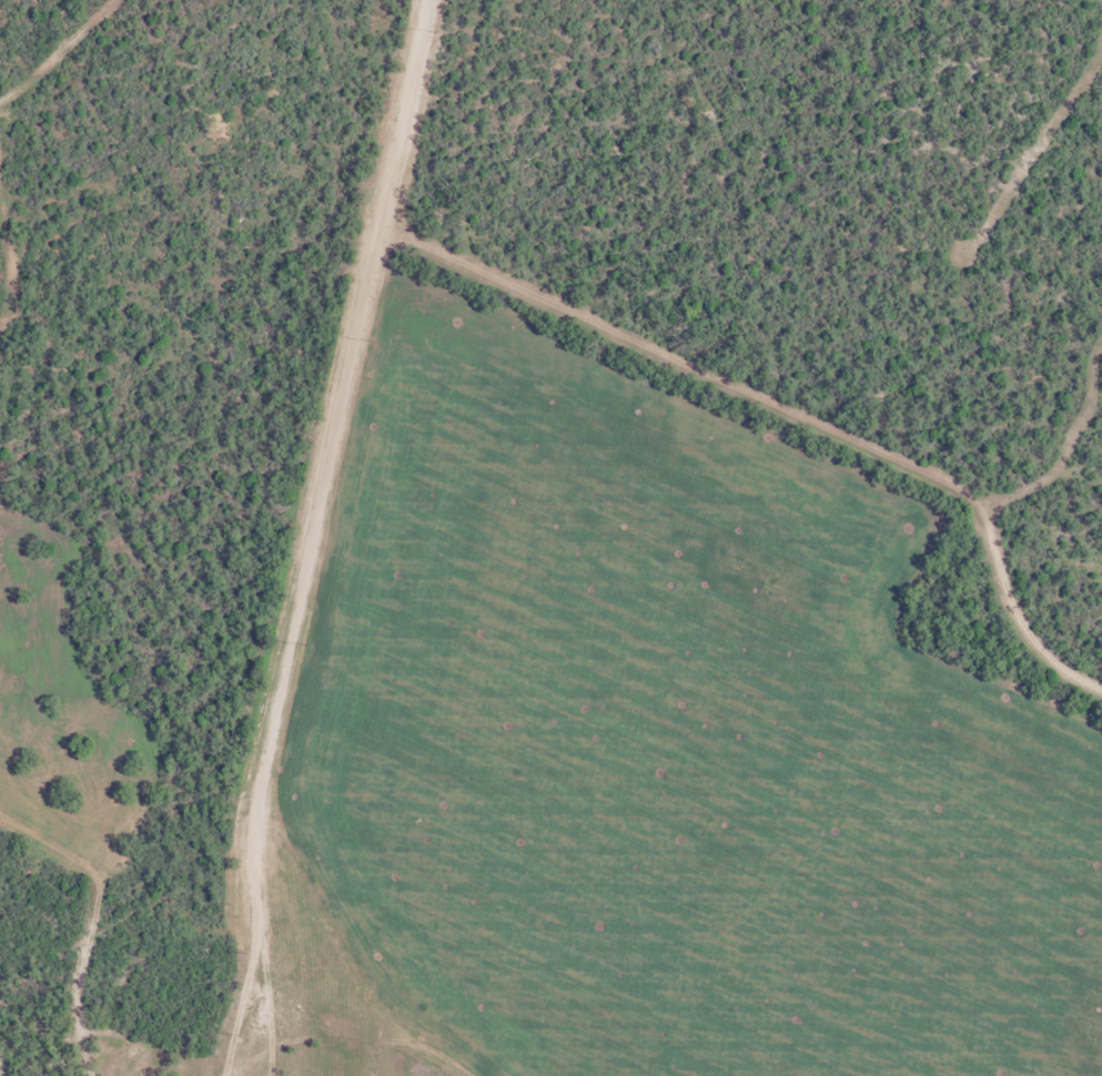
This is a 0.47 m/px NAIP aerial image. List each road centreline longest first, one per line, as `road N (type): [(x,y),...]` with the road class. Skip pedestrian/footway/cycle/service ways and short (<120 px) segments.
road 1 (residential): [(245,1075),(253,1043),(264,720),(366,217),(419,0)]

